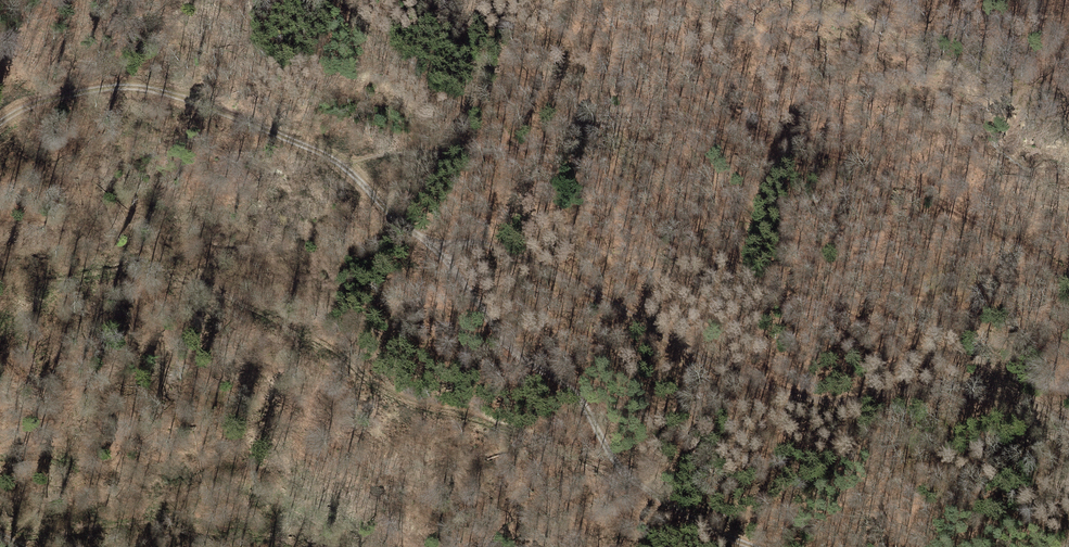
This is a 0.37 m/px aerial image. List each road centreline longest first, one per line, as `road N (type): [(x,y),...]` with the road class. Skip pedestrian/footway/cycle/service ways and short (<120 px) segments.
road 1 (track): [(616,468),(548,436),(405,401),(354,369),(331,343),(191,278),(143,267),(68,283),(0,332)]
road 2 (track): [(1068,426),(1009,395),(964,388),(825,402),(735,376),(588,289),(506,252),(466,242),(437,253)]
road 3 (track): [(0,122),(86,89),(128,86),(183,99),(335,160),(437,253)]
road 4 (track): [(437,253),(512,353),(580,397),(616,468),(749,546)]
road 5 (track): [(55,546),(209,510)]

